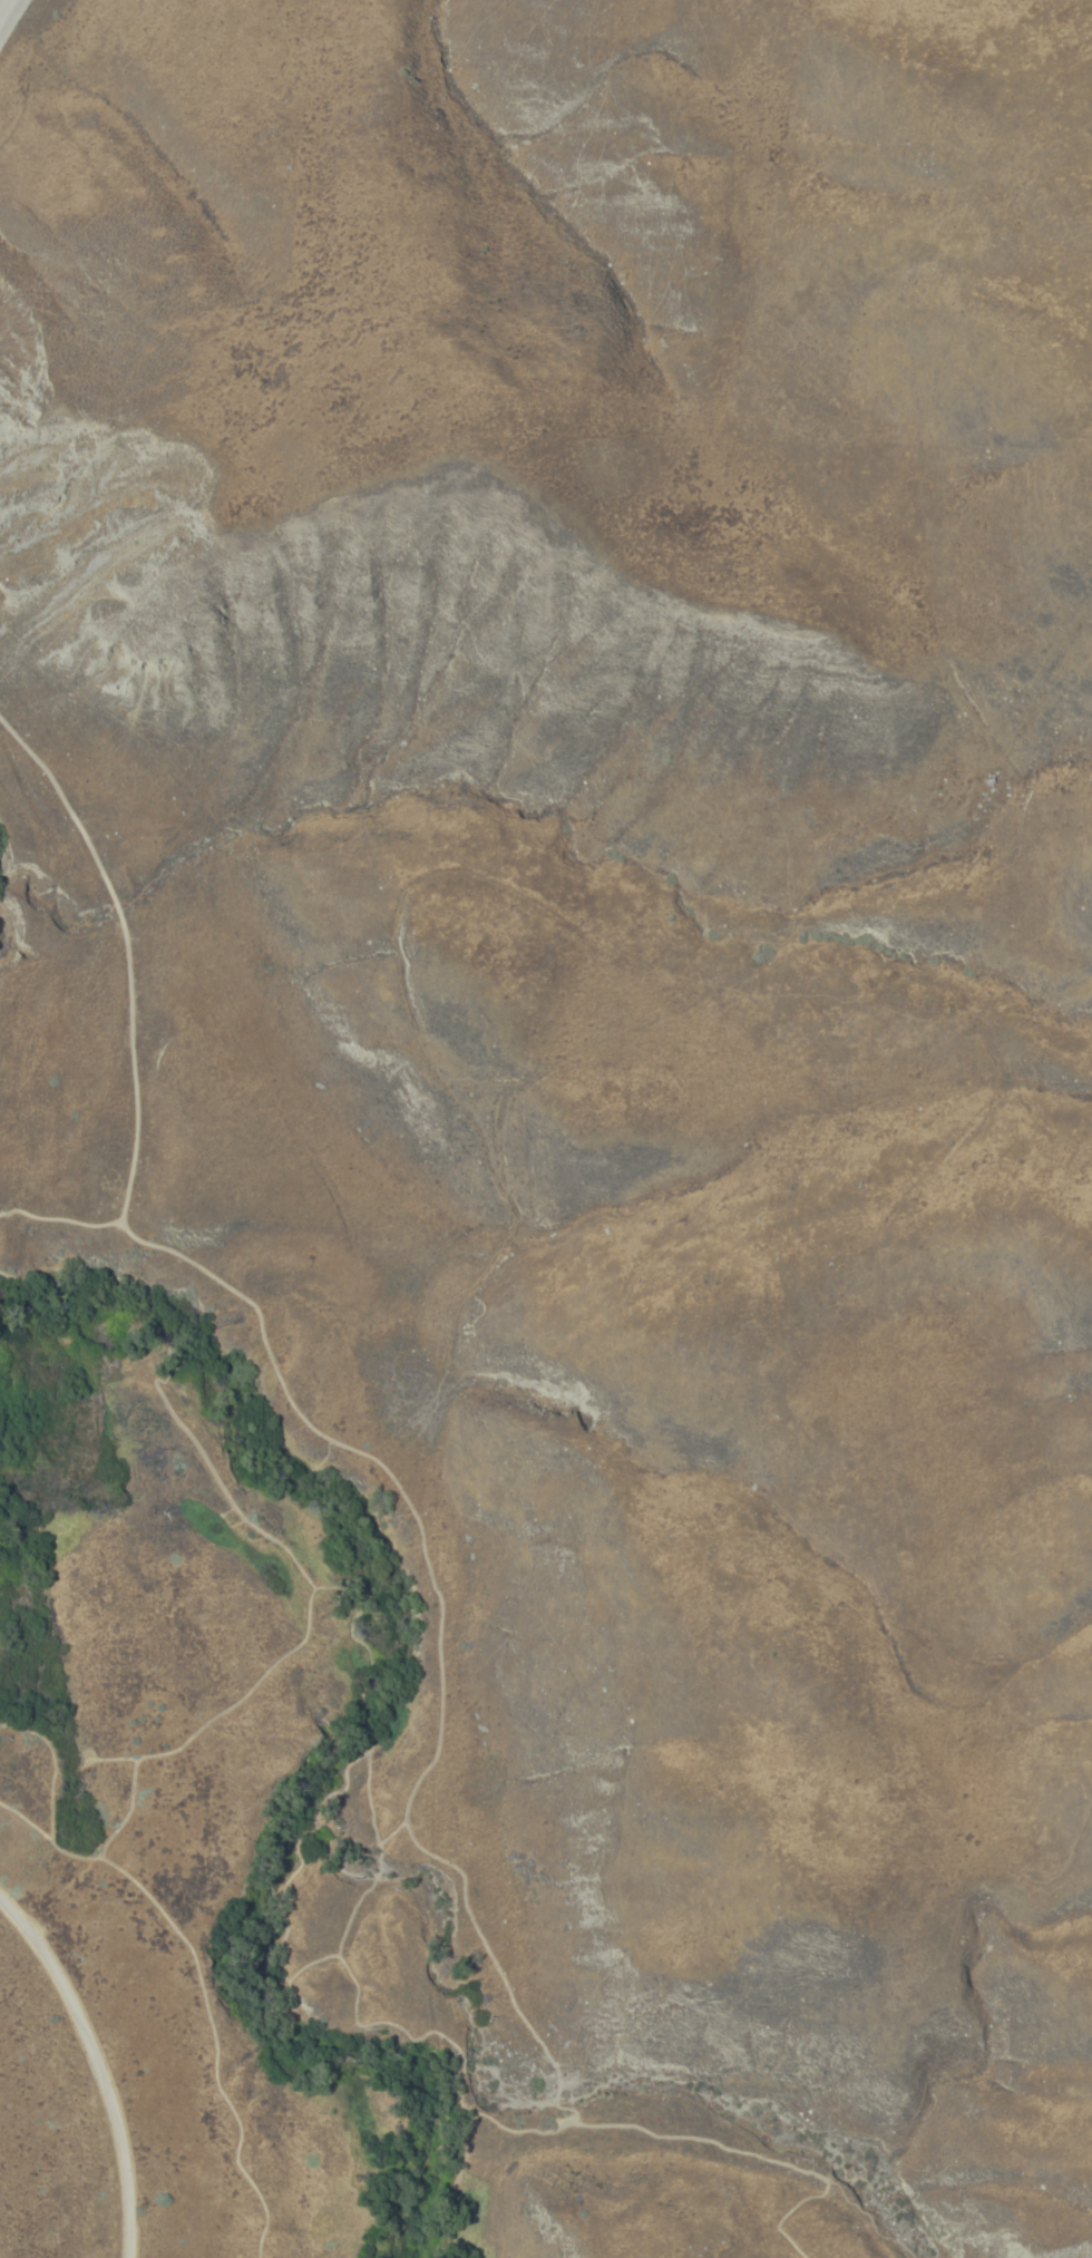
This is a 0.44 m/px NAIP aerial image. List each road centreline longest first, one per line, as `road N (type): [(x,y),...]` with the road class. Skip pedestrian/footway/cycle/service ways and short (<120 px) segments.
road 1 (residential): [(128,2257),(109,2115),(77,2036),(0,1914)]

